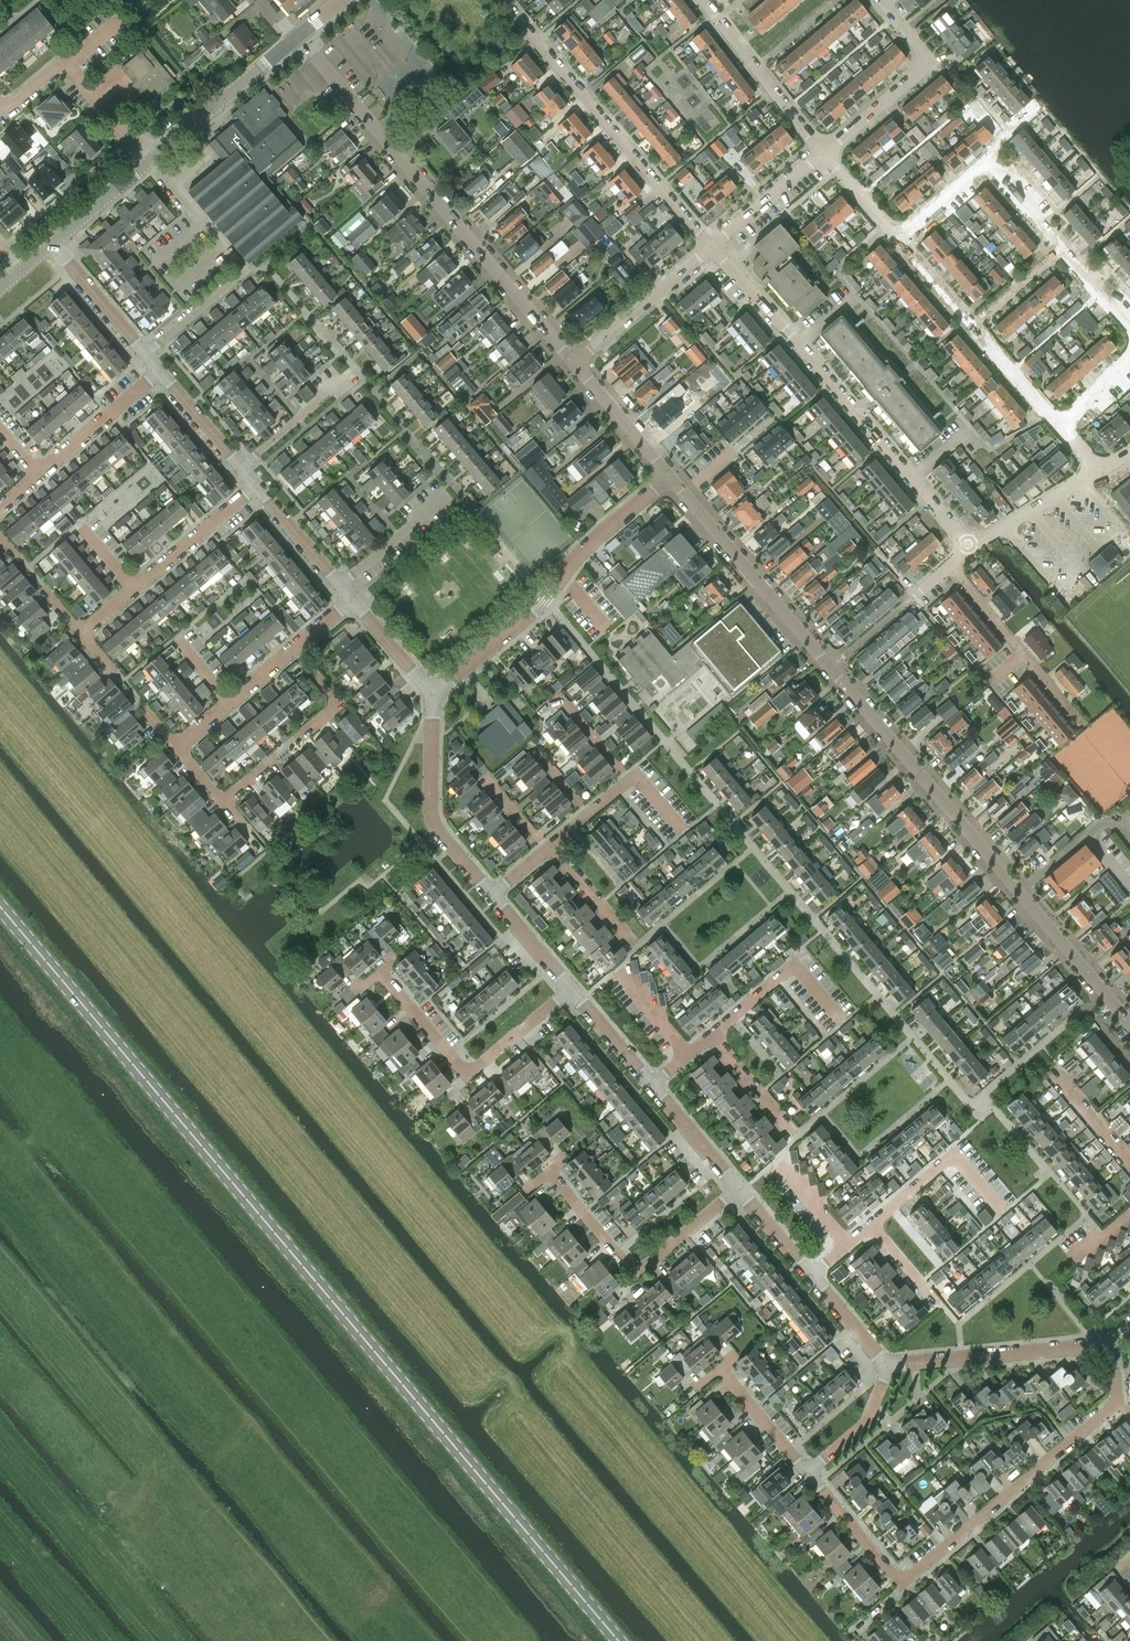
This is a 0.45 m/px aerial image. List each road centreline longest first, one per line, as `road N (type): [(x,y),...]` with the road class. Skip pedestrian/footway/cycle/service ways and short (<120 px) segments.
road 1 (secondary): [(619,1640),(0,905)]
road 2 (tertiary): [(1129,1024),(668,477)]
road 3 (tertiary): [(575,365),(297,38)]
road 4 (residential): [(972,546),(714,247)]
road 5 (residential): [(714,247),(500,0)]
road 6 (residential): [(433,694),(547,599),(581,552),(668,477)]
road 7 (residential): [(899,1580),(1118,1402)]
road 8 (residential): [(549,1173),(635,1275),(736,1188)]
road 9 (residential): [(380,970),(465,1070),(568,988)]
road 10 (residential): [(1059,425),(897,238)]
road 11 (residential): [(81,632),(257,485)]
road 12 (residential): [(491,897),(431,826),(426,752),(433,694)]
road 13 (residential): [(1113,1341),(890,1364)]
road 14 (residential): [(1129,327),(987,161)]
road 15 (residential): [(824,152),(925,63),(881,0)]
road 16 (residential): [(0,507),(162,372)]
road 17 (residential): [(1080,724),(950,565)]
road 18 (residential): [(824,152),(698,0)]
road 19 (tertiary): [(148,160),(297,38)]
road 20 (residential): [(870,1224),(954,1153),(1004,1212)]
road 21 (residential): [(713,1035),(796,965),(844,1022)]
road 22 (residential): [(575,365),(714,247)]
road 23 (residential): [(175,745),(294,644)]
road 24 (residential): [(148,354),(53,240)]
road 25 (residential): [(242,467),(356,373)]
road 26 (tertiary): [(668,477),(575,365)]
road 27 (residential): [(714,247),(824,152)]
road 28 (residential): [(972,546),(1096,472)]
road 29 (residential): [(341,587),(451,495)]
road 30 (residential): [(805,1475),(864,1421),(890,1364)]
road 31 (residential): [(899,1580),(805,1475)]
road 32 (residential): [(805,1475),(715,1371)]
road 33 (residential): [(639,949),(554,846)]
road 34 (residential): [(736,1188),(651,1085)]
road 35 (residential): [(341,587),(257,485)]
road 36 (residential): [(798,1136),(713,1035)]
road 37 (residential): [(148,160),(66,62)]
road 38 (residential): [(651,1085),(568,988)]
road 39 (residential): [(293,740),(335,701),(294,644)]
road 40 (residential): [(433,694),(350,598)]
road 41 (residential): [(1129,1168),(1051,1071)]
road 42 (tertiary): [(53,240),(148,160)]
road 43 (residential): [(242,467),(162,372)]
road 44 (residential): [(632,779),(564,699),(551,710)]

